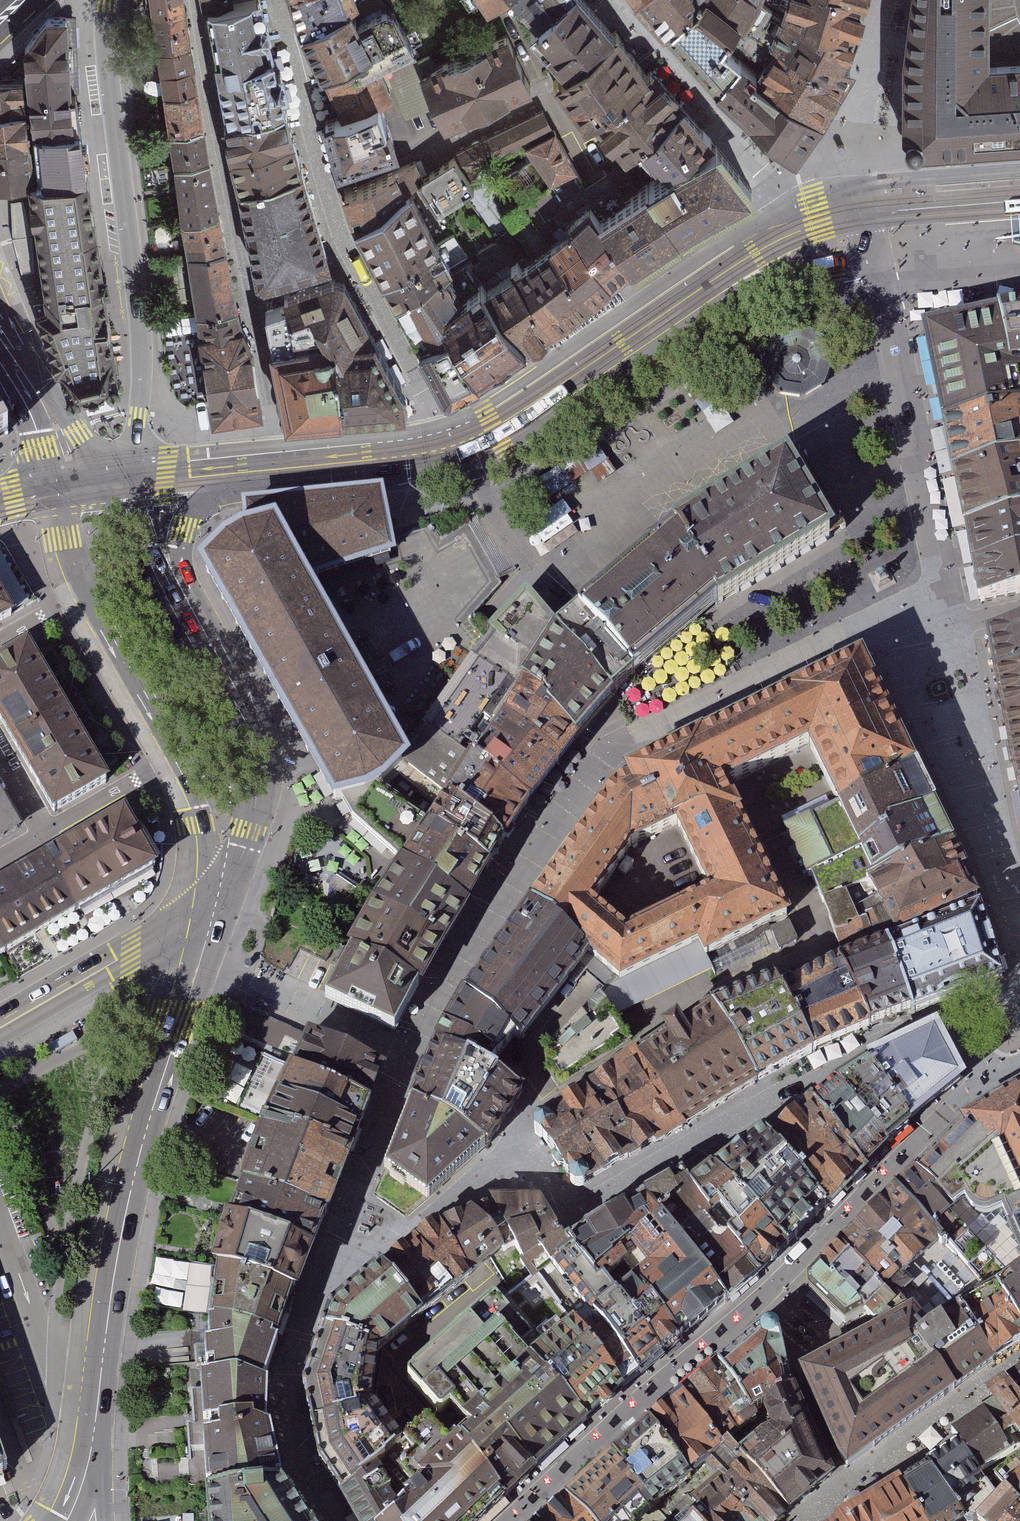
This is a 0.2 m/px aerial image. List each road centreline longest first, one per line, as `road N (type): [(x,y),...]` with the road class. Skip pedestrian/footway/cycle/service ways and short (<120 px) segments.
road 1 (secondary): [(213,914),(142,1143),(95,1425),(65,1520)]
road 2 (secondary): [(132,483),(140,342),(106,65),(109,0)]
road 3 (residential): [(441,451),(493,429),(751,255),(799,231)]
road 4 (residential): [(244,293),(192,0)]
road 5 (residential): [(1019,1355),(814,1520)]
road 6 (residential): [(775,190),(604,0)]
road 7 (residential): [(0,1033),(213,914)]
road 8 (residential): [(321,188),(544,93)]
road 9 (secondary): [(256,775),(246,735),(168,590)]
road 10 (residential): [(321,188),(267,0)]
road 11 (secondary): [(80,604),(174,771)]
road 12 (residential): [(274,468),(244,293)]
road 13 (residential): [(274,468),(441,451)]
road 14 (residential): [(425,396),(348,262)]
road 15 (residential): [(867,215),(1019,203)]
road 16 (secondary): [(213,914),(248,850),(256,775)]
road 17 (residential): [(174,771),(46,845)]
road 18 (residential): [(168,590),(184,530),(229,474)]
road 19 (secondary): [(183,793),(213,914)]
road 20 (residential): [(862,123),(881,0)]
road 21 (secondary): [(108,486),(65,416),(36,392)]

